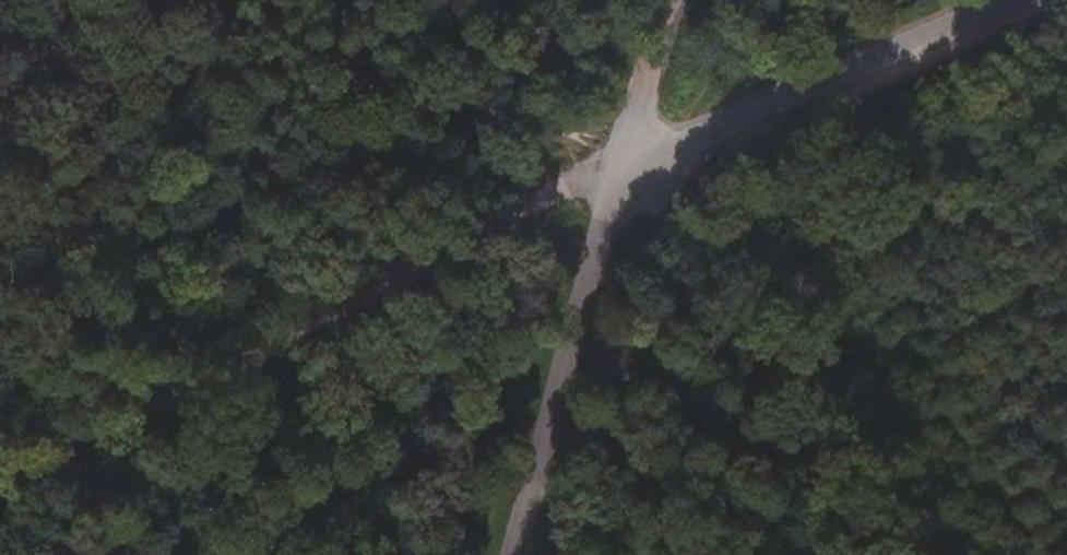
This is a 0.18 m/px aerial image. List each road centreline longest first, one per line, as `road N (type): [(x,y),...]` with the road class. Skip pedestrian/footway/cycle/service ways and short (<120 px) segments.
road 1 (unclassified): [(522,554),(630,168),(1010,0)]
road 2 (track): [(630,168),(0,498)]
road 3 (track): [(201,0),(630,168)]
road 4 (track): [(868,554),(630,168)]
road 5 (track): [(630,168),(672,0)]

